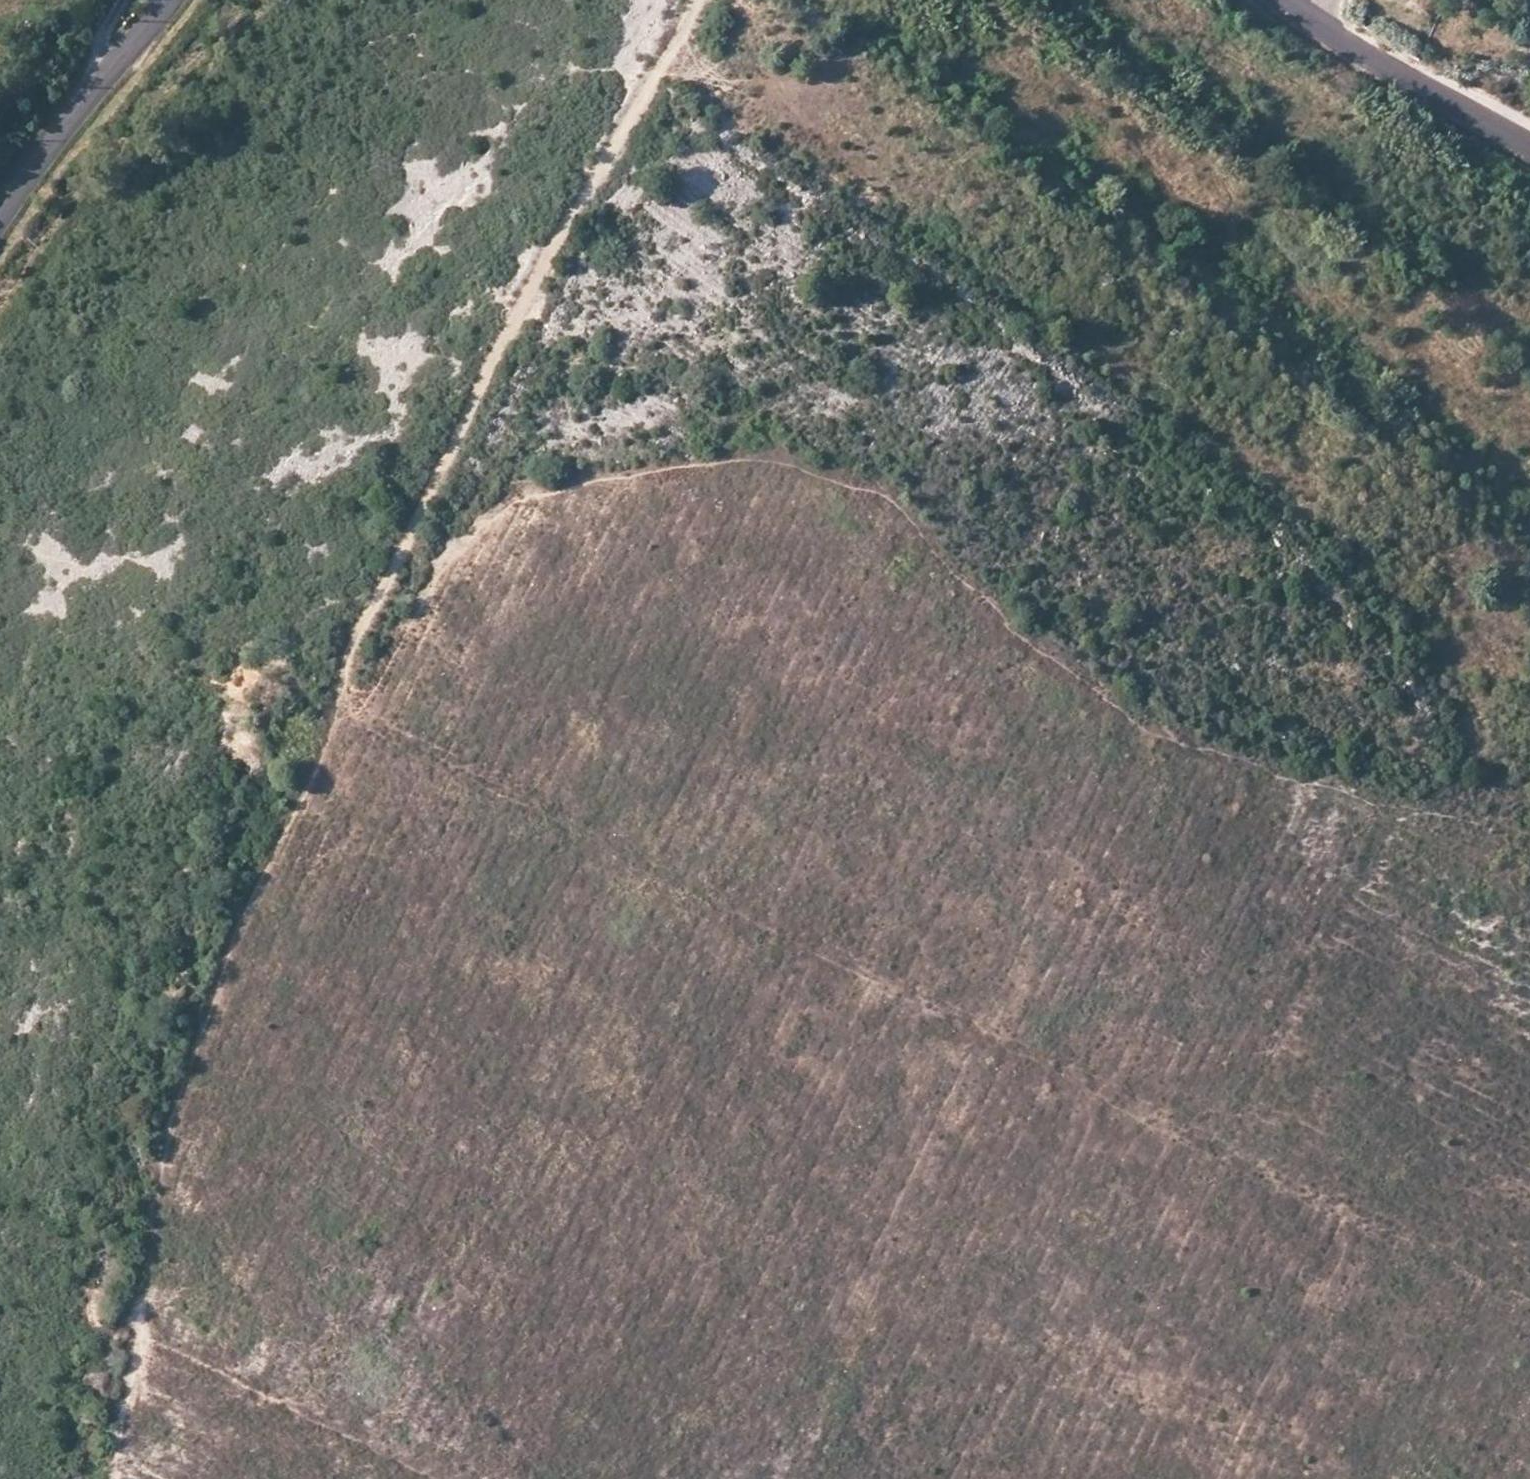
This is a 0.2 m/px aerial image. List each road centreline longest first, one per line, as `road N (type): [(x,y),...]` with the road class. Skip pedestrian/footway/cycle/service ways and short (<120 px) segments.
road 1 (tertiary): [(0,222),(168,0)]
road 2 (residential): [(1529,148),(1297,0)]

